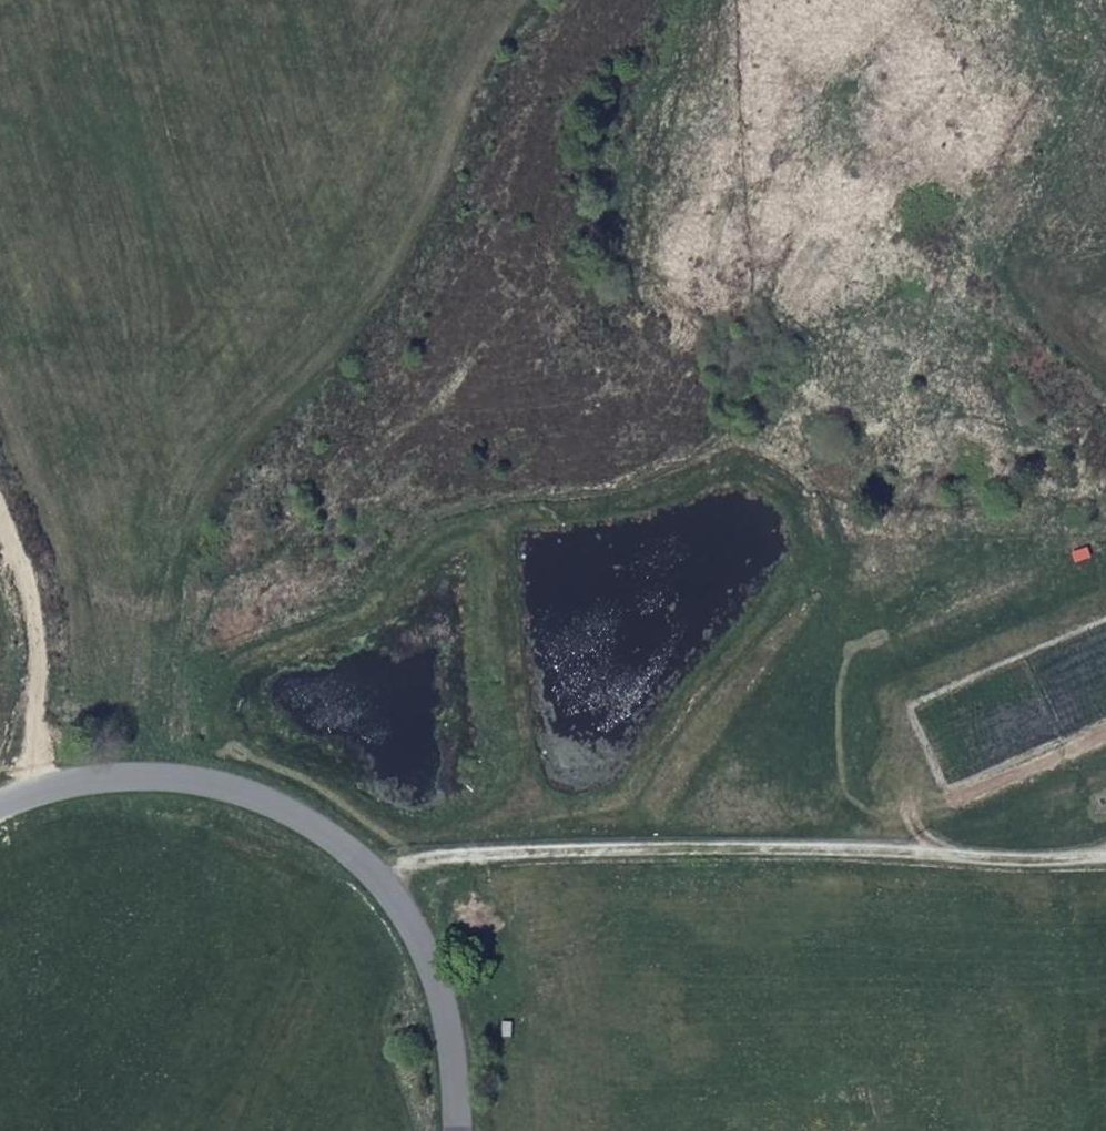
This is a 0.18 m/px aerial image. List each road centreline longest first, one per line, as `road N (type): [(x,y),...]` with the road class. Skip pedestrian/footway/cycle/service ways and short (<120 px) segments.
road 1 (unclassified): [(462,1130),(465,1060),(446,964),(386,873),(292,805),(166,769),(29,788),(0,803)]
road 2 (track): [(0,522),(35,595),(29,788)]

